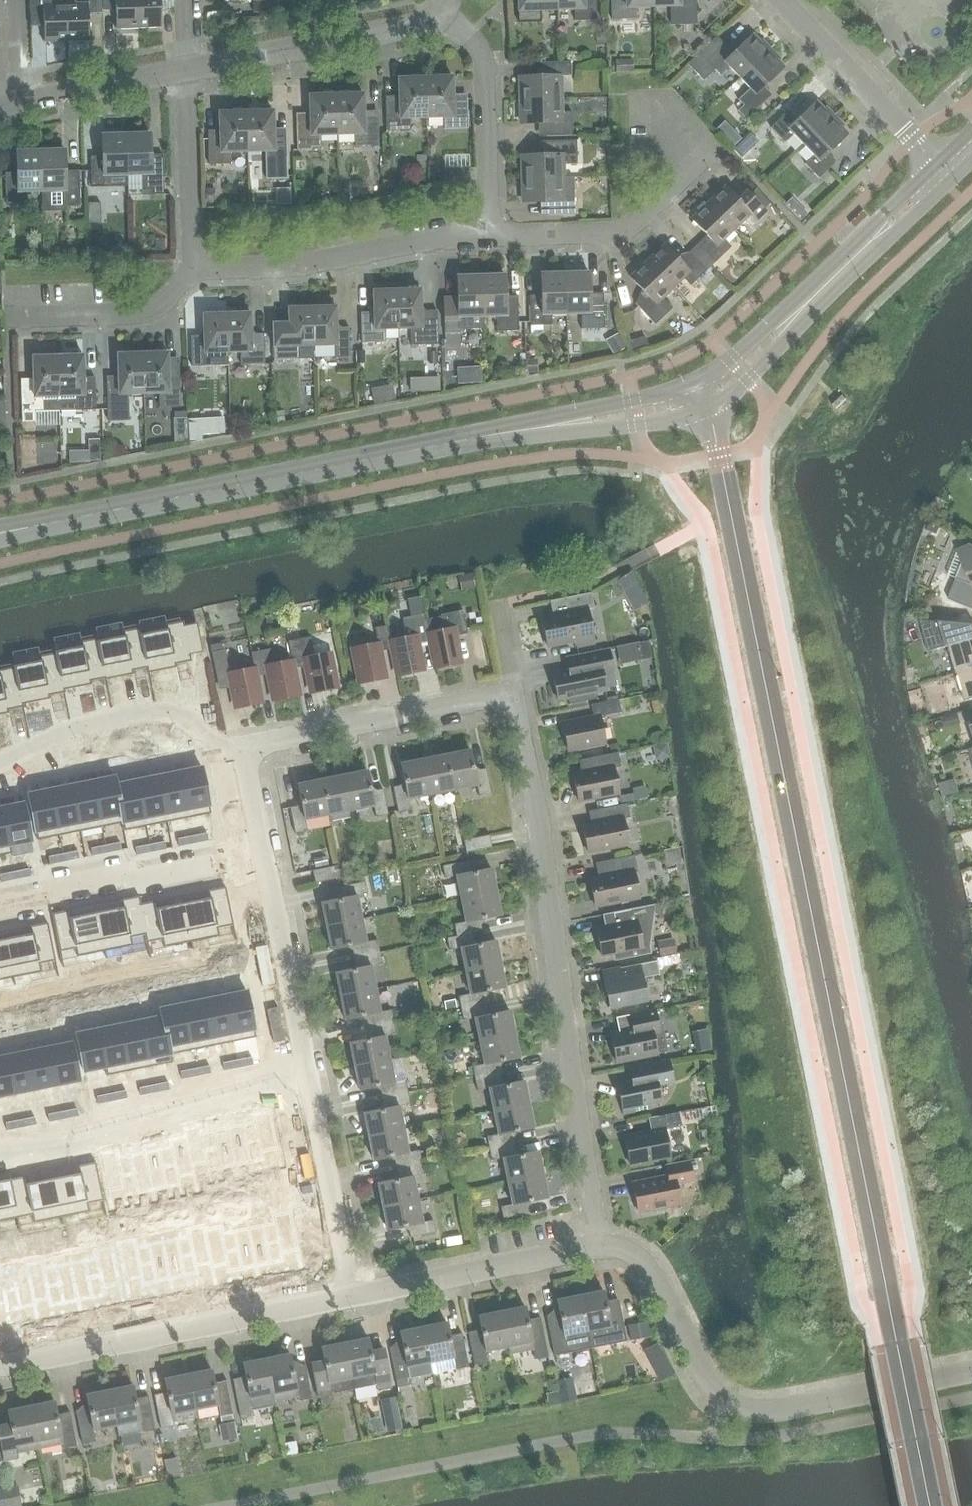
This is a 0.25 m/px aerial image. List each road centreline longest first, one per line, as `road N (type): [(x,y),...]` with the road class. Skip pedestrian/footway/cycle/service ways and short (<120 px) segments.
road 1 (secondary): [(931,1505),(707,410)]
road 2 (residential): [(599,1246),(512,692)]
road 3 (secondary): [(513,433),(0,532)]
road 4 (residential): [(599,1246),(630,1250),(650,1268),(702,1371),(729,1403),(784,1408),(971,1371)]
road 5 (residential): [(263,854),(241,747),(512,692)]
road 6 (residential): [(0,1363),(352,1296)]
road 7 (tertiary): [(707,410),(950,181)]
road 8 (tertiary): [(936,165),(765,328),(693,383)]
road 9 (residential): [(0,1152),(309,1080)]
road 10 (residential): [(193,273),(487,235)]
road 11 (residential): [(0,907),(60,886),(263,854)]
road 12 (residential): [(187,69),(417,25),(441,13)]
road 13 (residential): [(487,235),(618,230),(715,145)]
road 14 (residential): [(352,1296),(599,1246)]
road 15 (residential): [(487,235),(483,62),(441,13)]
road 16 (residential): [(309,1080),(263,854)]
road 17 (residential): [(352,1296),(309,1080)]
road 18 (residential): [(0,765),(106,719),(207,715)]
road 19 (residential): [(193,273),(187,69)]
road 20 (residential): [(10,317),(147,310),(193,273)]
road 21 (secondary): [(513,433),(640,425),(707,410)]
road 22 (secondary): [(693,383),(513,433)]
road 23 (residential): [(782,0),(907,132)]
road 24 (residential): [(21,100),(187,69)]

